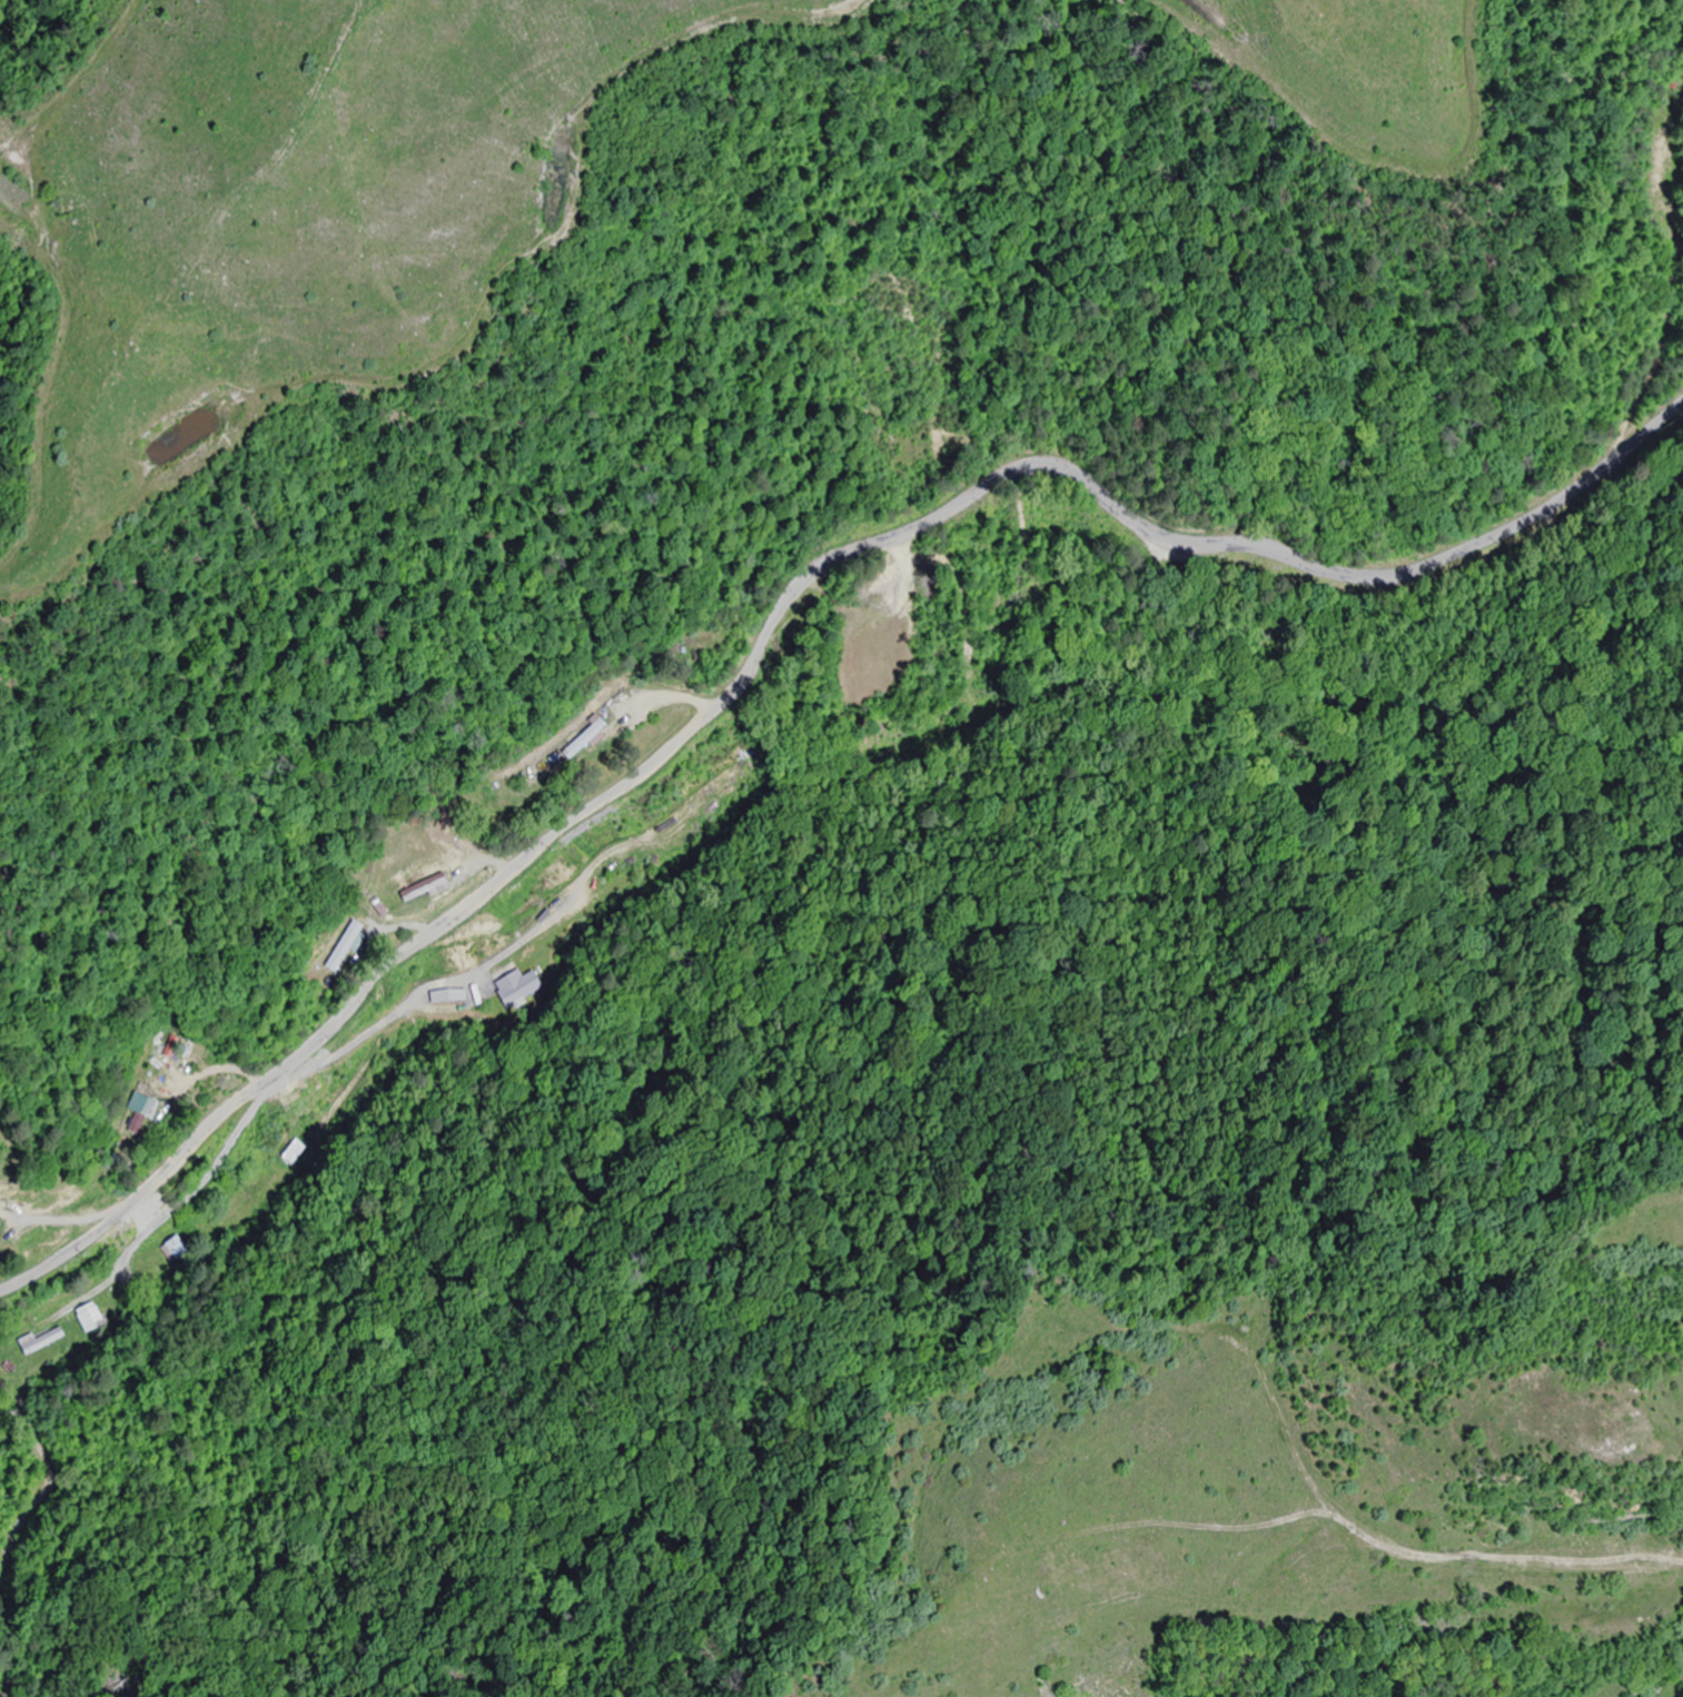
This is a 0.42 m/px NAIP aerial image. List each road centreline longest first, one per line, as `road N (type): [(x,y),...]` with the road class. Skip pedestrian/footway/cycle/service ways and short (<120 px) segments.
road 1 (residential): [(0,1254),(101,1171),(573,853),(578,800),(711,703),(830,529),(979,434),(1062,434),(1296,566),(1326,596),(1464,573),(1677,414)]

